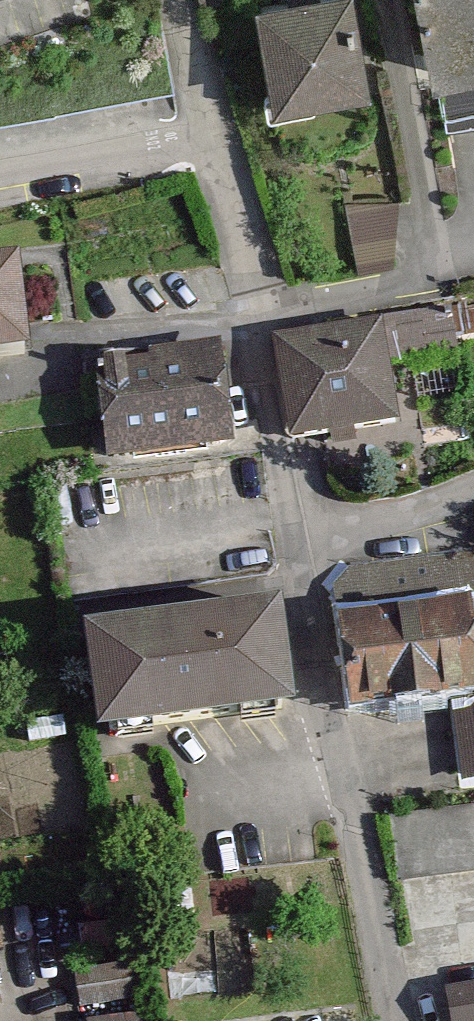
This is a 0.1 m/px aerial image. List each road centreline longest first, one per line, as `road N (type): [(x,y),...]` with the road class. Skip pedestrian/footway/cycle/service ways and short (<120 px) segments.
road 1 (residential): [(399,1020),(292,542)]
road 2 (residential): [(292,542),(208,139)]
road 3 (residential): [(0,181),(208,139)]
road 4 (residential): [(292,542),(473,476)]

